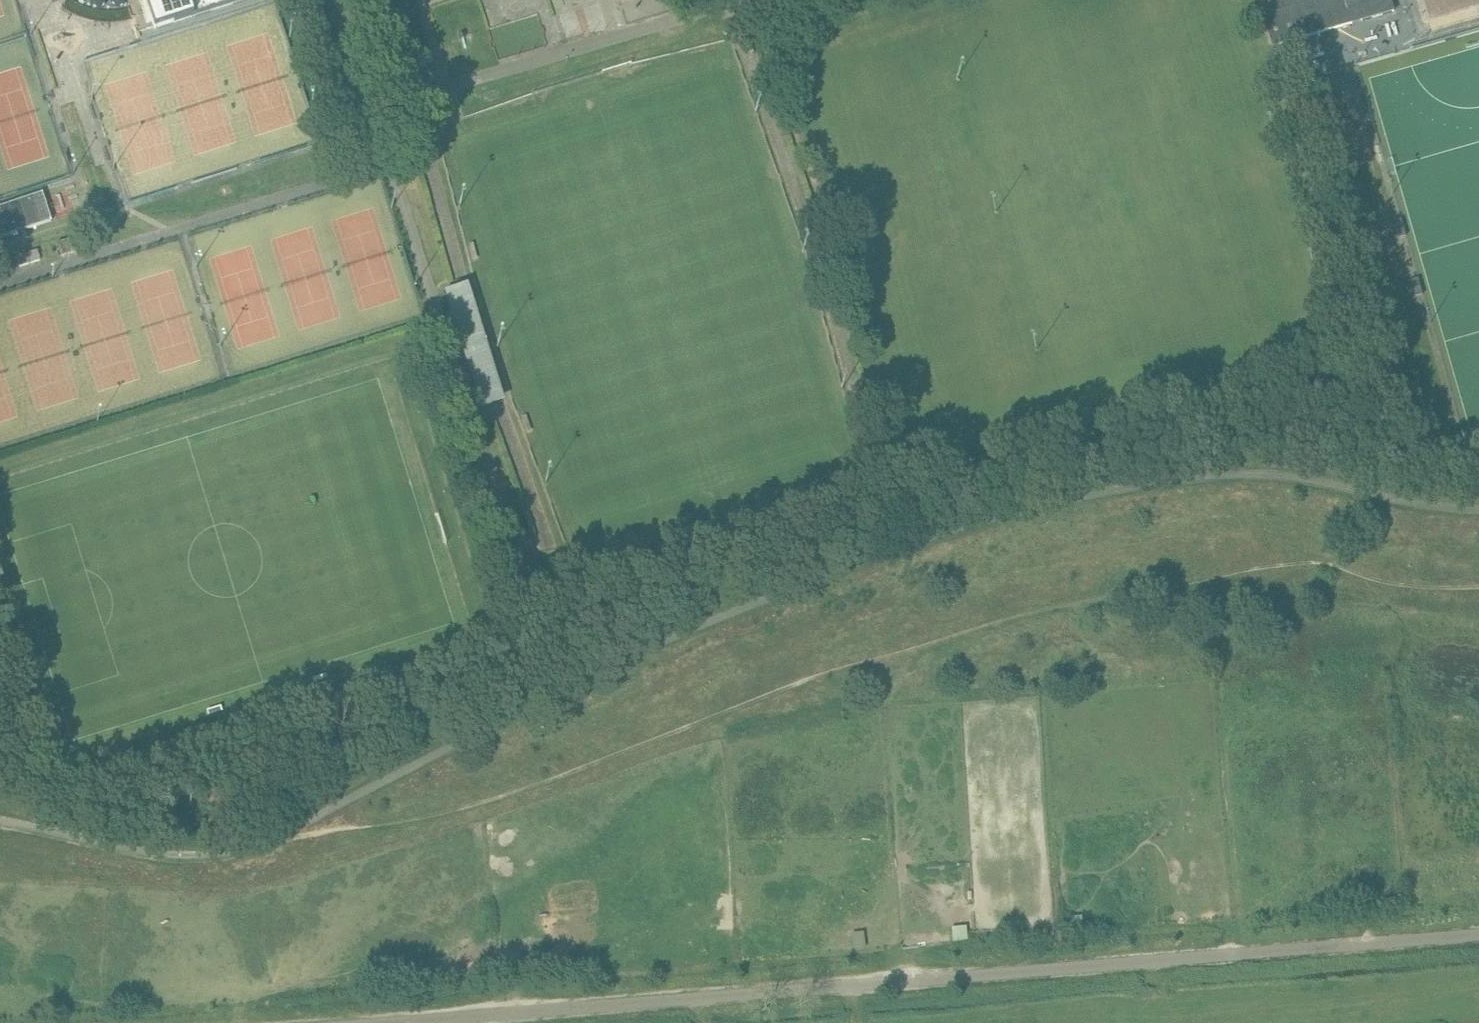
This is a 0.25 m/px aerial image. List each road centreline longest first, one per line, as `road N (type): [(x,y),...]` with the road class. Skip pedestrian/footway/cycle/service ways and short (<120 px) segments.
road 1 (unclassified): [(1478,934),(375,1022)]

